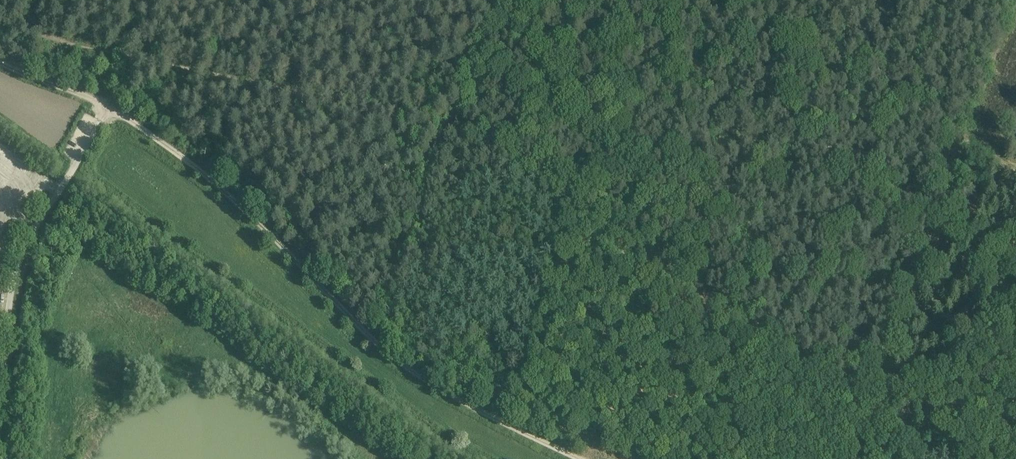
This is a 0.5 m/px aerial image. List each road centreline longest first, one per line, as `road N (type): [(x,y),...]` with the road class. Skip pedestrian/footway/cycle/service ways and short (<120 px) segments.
road 1 (track): [(0,10),(124,57),(451,126),(627,252),(948,458)]
road 2 (track): [(582,458),(421,377),(226,192),(132,121),(0,63)]
road 3 (unclassified): [(0,412),(18,263),(111,108)]
road 4 (track): [(451,126),(502,0)]

